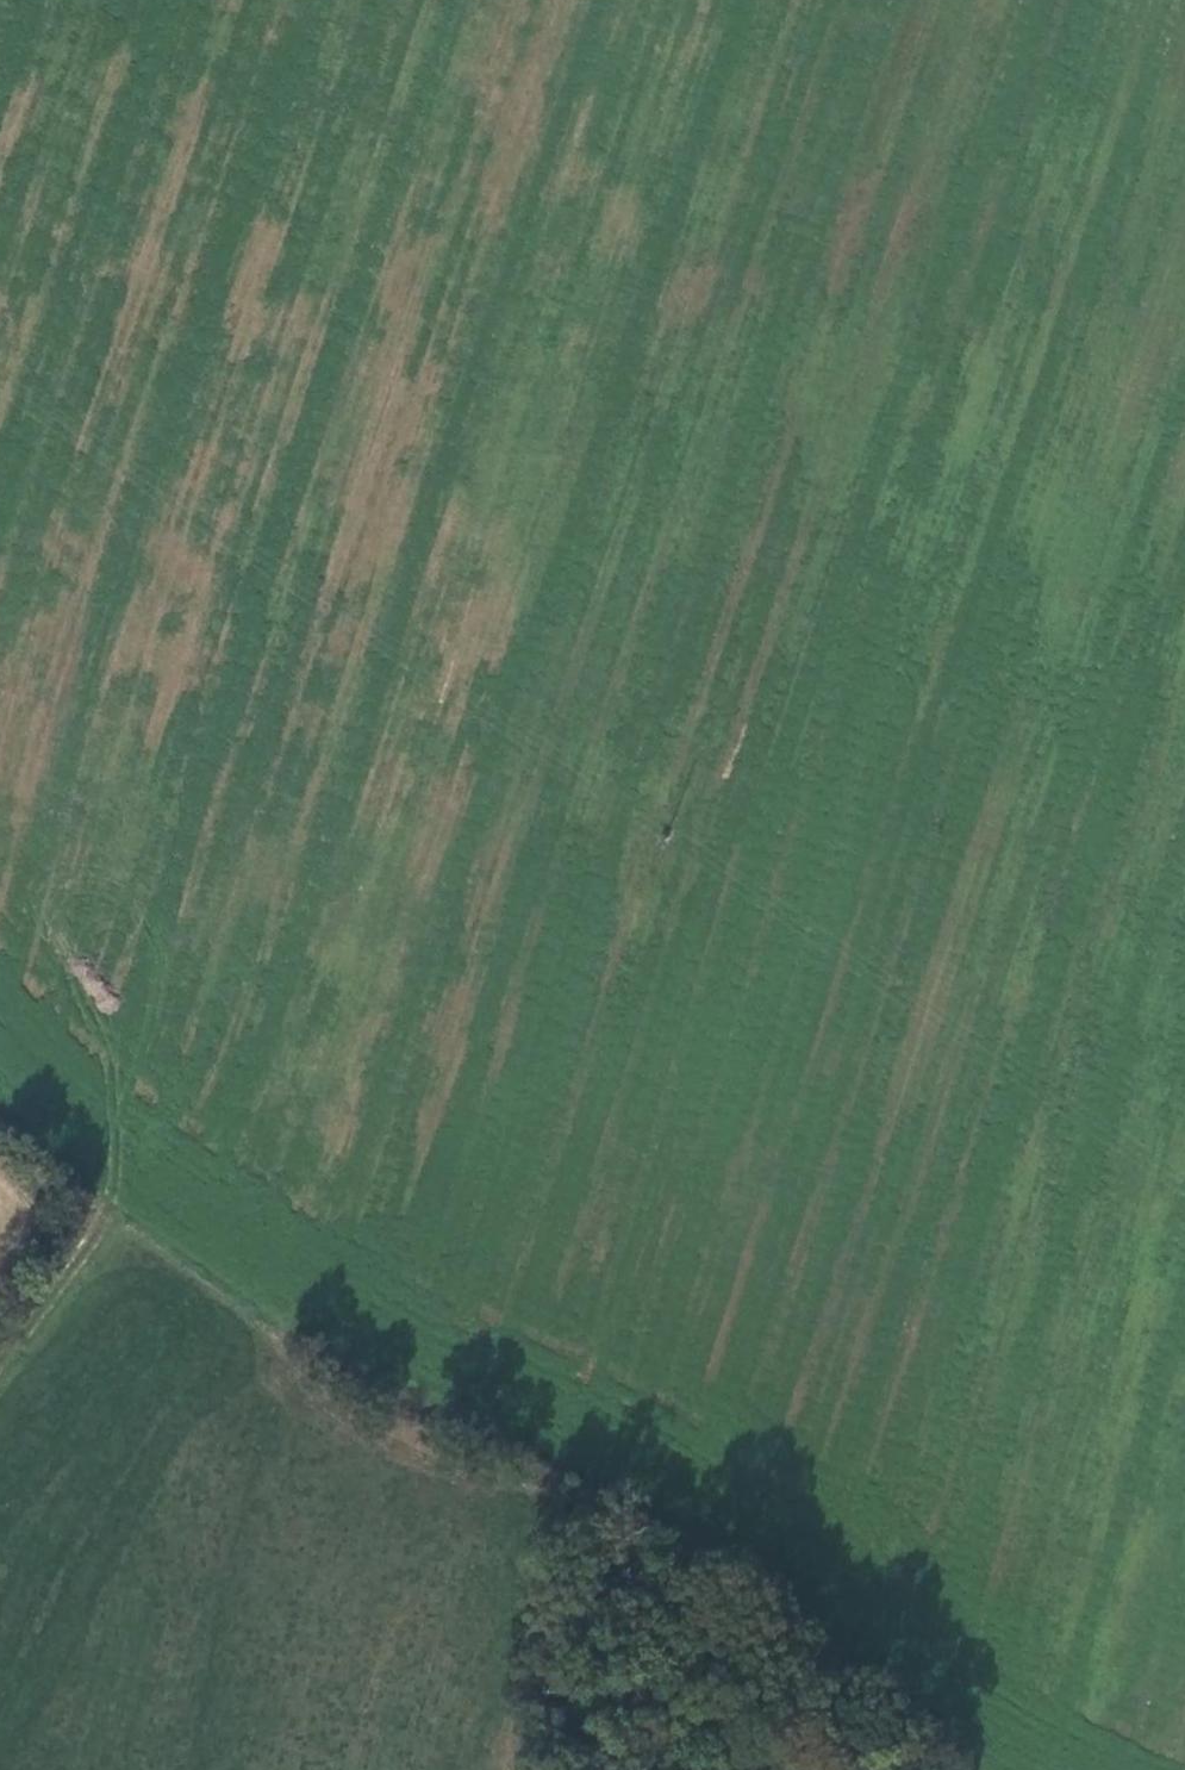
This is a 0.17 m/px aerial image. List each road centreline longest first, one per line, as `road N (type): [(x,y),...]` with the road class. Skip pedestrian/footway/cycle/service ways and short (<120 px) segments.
road 1 (track): [(0,1363),(106,1230)]

